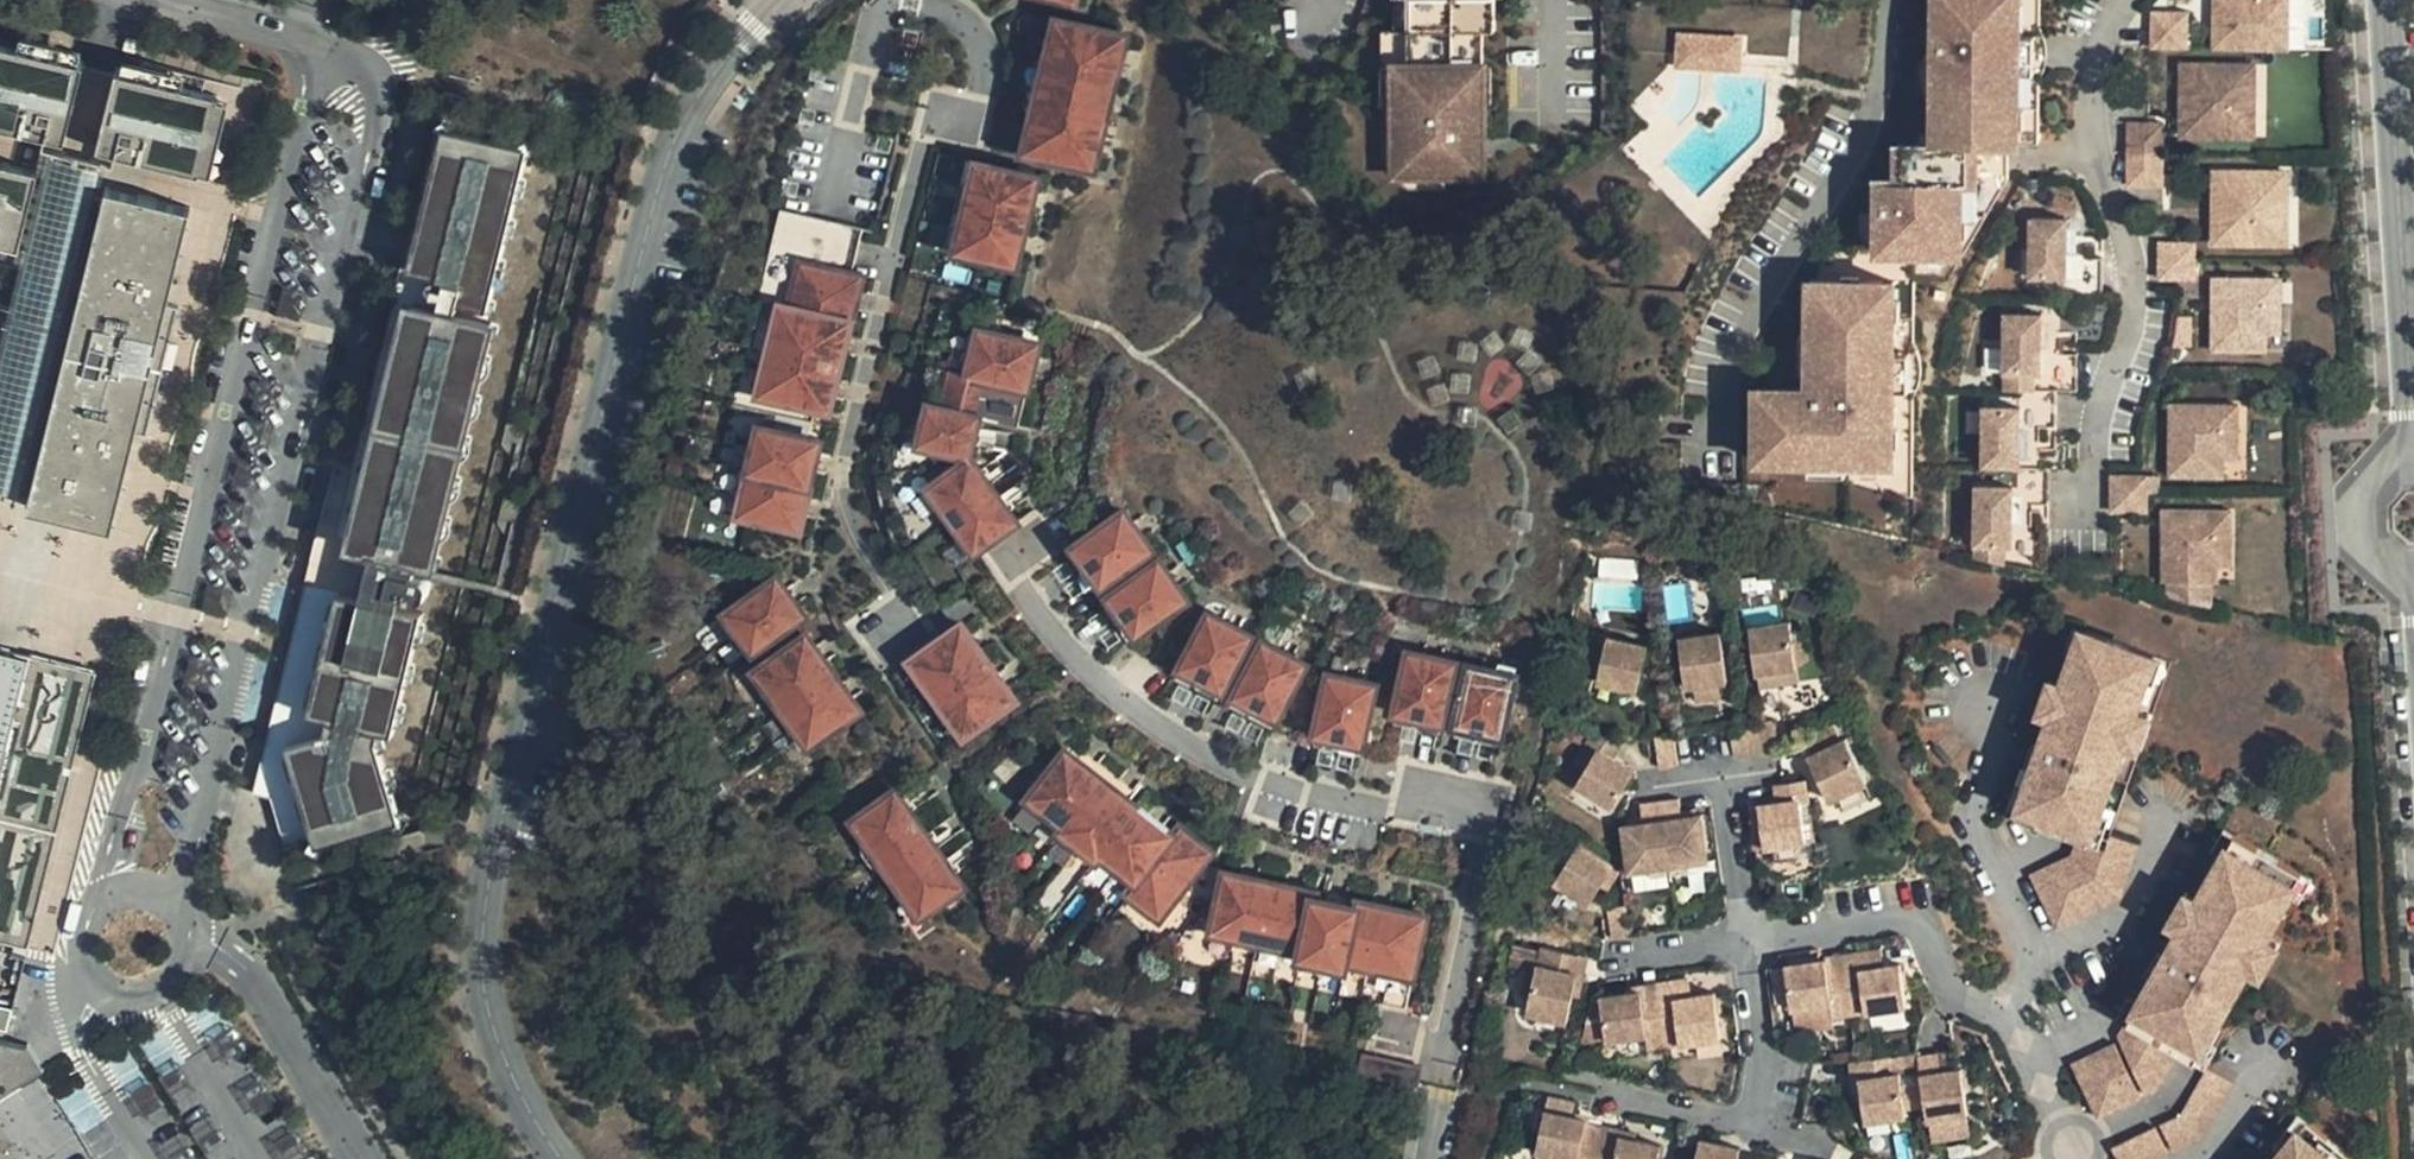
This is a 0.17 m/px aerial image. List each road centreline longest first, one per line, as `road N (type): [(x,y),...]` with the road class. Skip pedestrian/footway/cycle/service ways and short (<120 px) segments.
road 1 (residential): [(773,0),(669,140),(651,180),(499,836),(482,979),(529,1113),(563,1158)]
road 2 (unclassified): [(185,921),(186,873),(376,110),(373,83),(357,62),(322,50)]
road 3 (unclassified): [(322,50),(138,768),(89,916)]
road 4 (residential): [(1442,1096),(1491,826),(1242,773),(1162,728),(1070,649),(1015,569)]
road 5 (residential): [(924,0),(957,8),(982,35),(991,75),(981,126),(938,118),(849,489),(912,611)]
road 6 (residential): [(1893,0),(1880,90),(1854,156),(1744,336),(1710,443)]
road 7 (residential): [(2413,464),(2385,0)]
road 8 (residential): [(2097,150),(2129,247),(2133,292),(2079,501)]
road 9 (residential): [(1597,1093),(1755,1128),(1751,937)]
road 10 (residential): [(1751,937),(1878,921),(1919,932),(1957,1001),(2005,1023),(2031,1053)]
road 11 (residential): [(2031,1053),(2017,996),(2027,954),(1984,833),(1977,779),(1983,763)]
road 12 (residential): [(2031,1053),(2093,1025),(2137,922),(2162,815)]
road 13 (residential): [(190,940),(214,945),(246,970),(367,1158)]
road 14 (unclassified): [(89,916),(83,961),(95,982),(126,999),(162,993),(178,979),(190,940)]
road 15 (residential): [(1983,763),(2013,687),(1982,678),(1965,691),(1959,718),(1970,755)]
road 16 (unclassified): [(138,0),(322,50)]
road 17 (residential): [(881,0),(837,171)]
road 18 (residential): [(2413,464),(2376,481),(2359,518),(2369,557),(2413,582)]
road 19 (residential): [(1730,777),(1751,937)]

